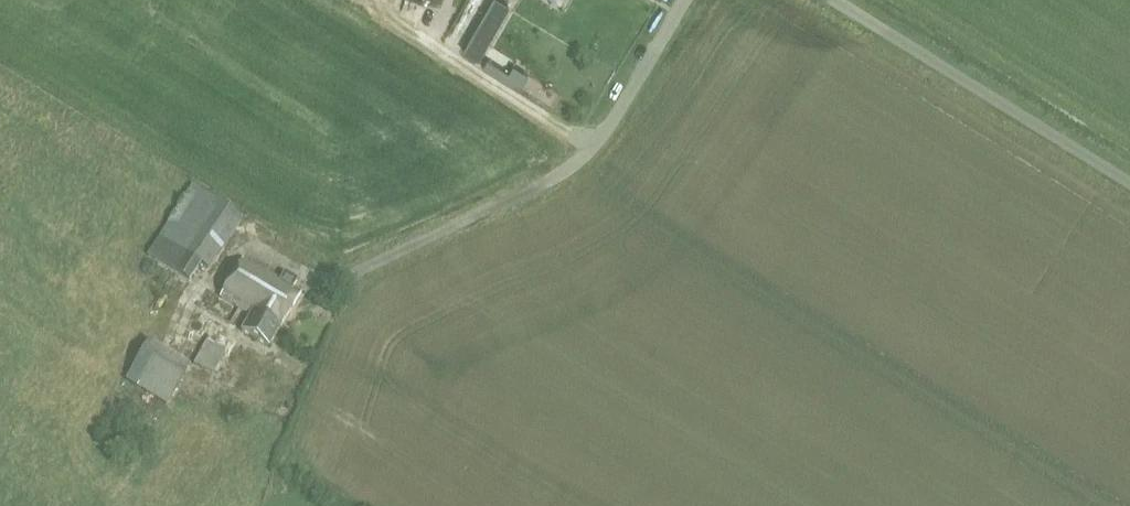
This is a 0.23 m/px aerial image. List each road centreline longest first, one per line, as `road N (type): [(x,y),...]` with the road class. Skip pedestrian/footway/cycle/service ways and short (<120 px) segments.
road 1 (unclassified): [(683,0),(623,103),(578,153),(524,188),(335,278)]
road 2 (unclassified): [(1129,189),(817,0)]

